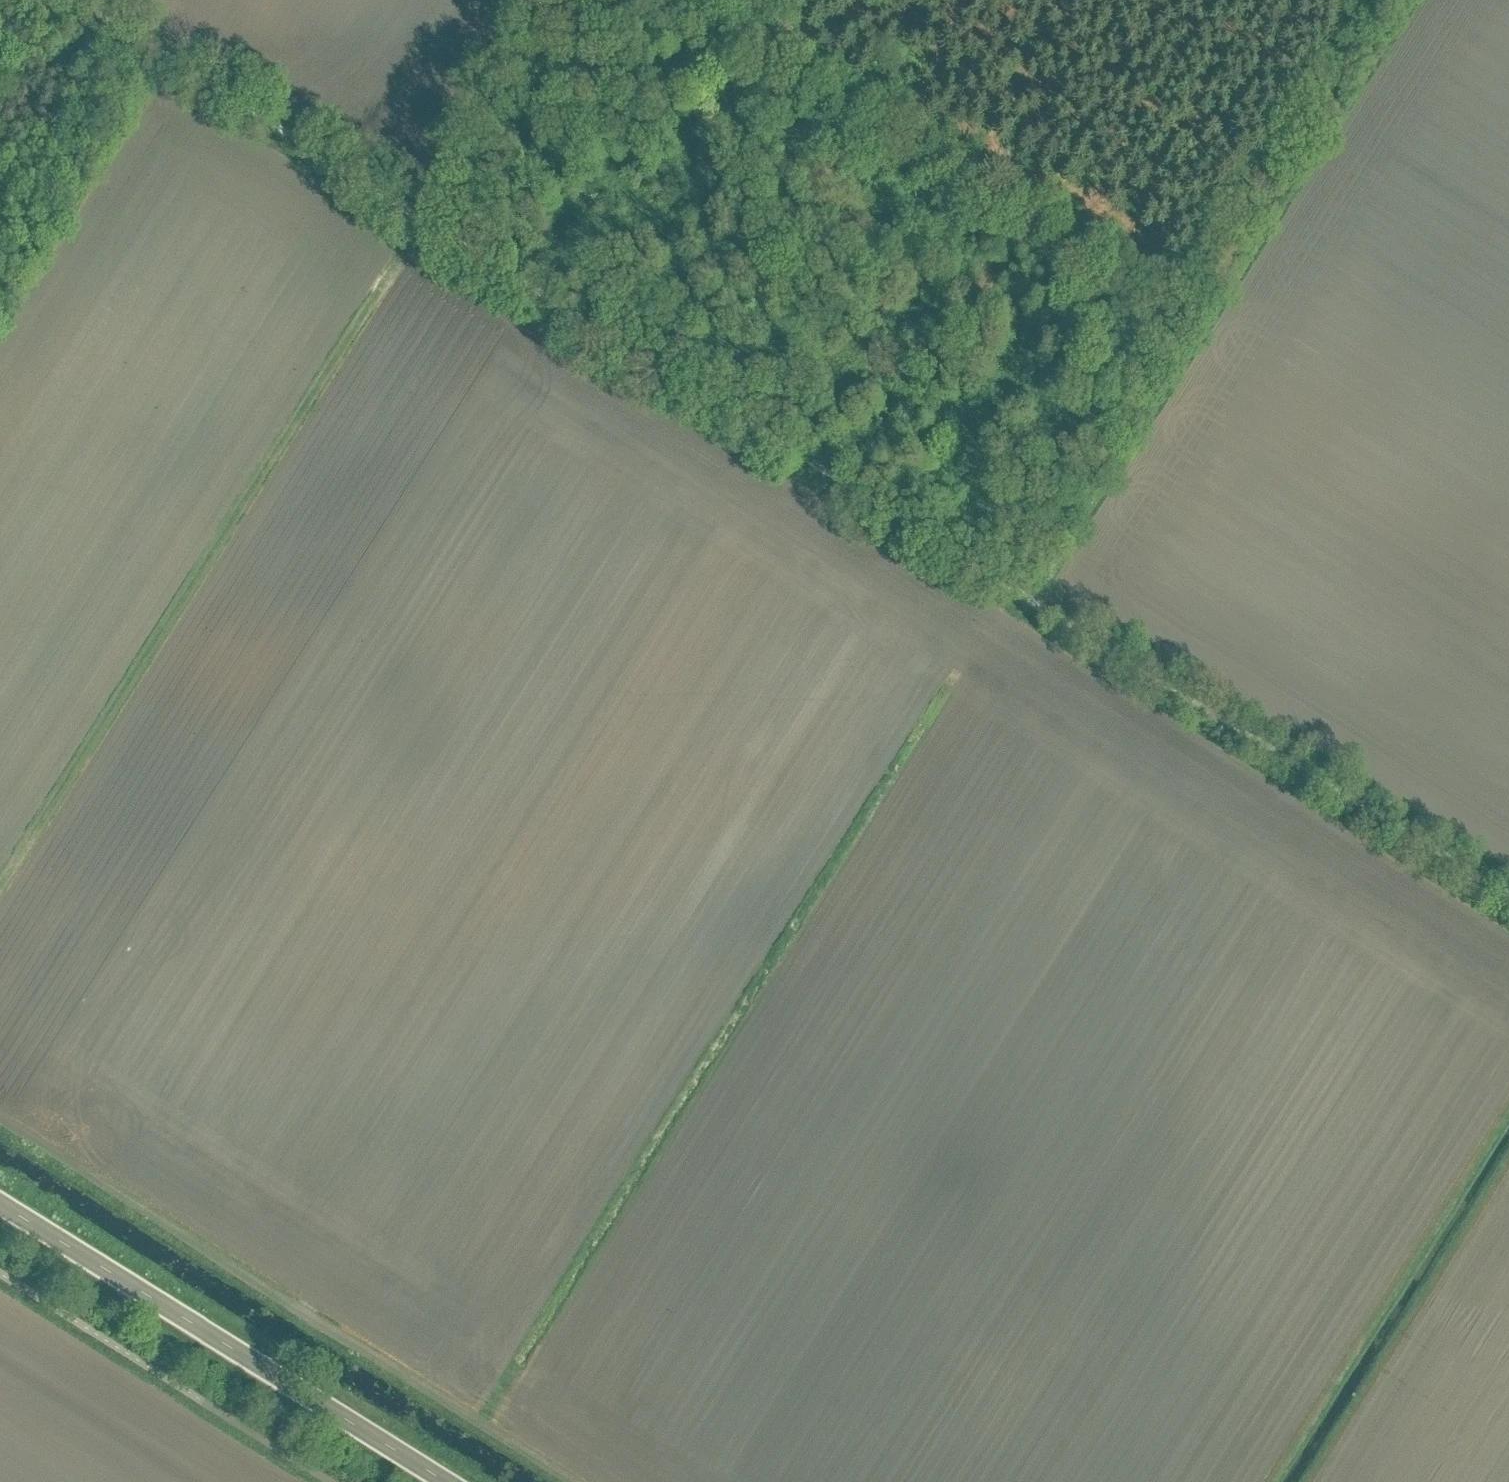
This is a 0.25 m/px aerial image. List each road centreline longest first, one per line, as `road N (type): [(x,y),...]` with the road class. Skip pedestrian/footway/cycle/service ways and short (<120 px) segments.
road 1 (track): [(555,0),(0,881)]
road 2 (track): [(1021,594),(1388,0)]
road 3 (tertiary): [(0,1204),(445,1481)]

